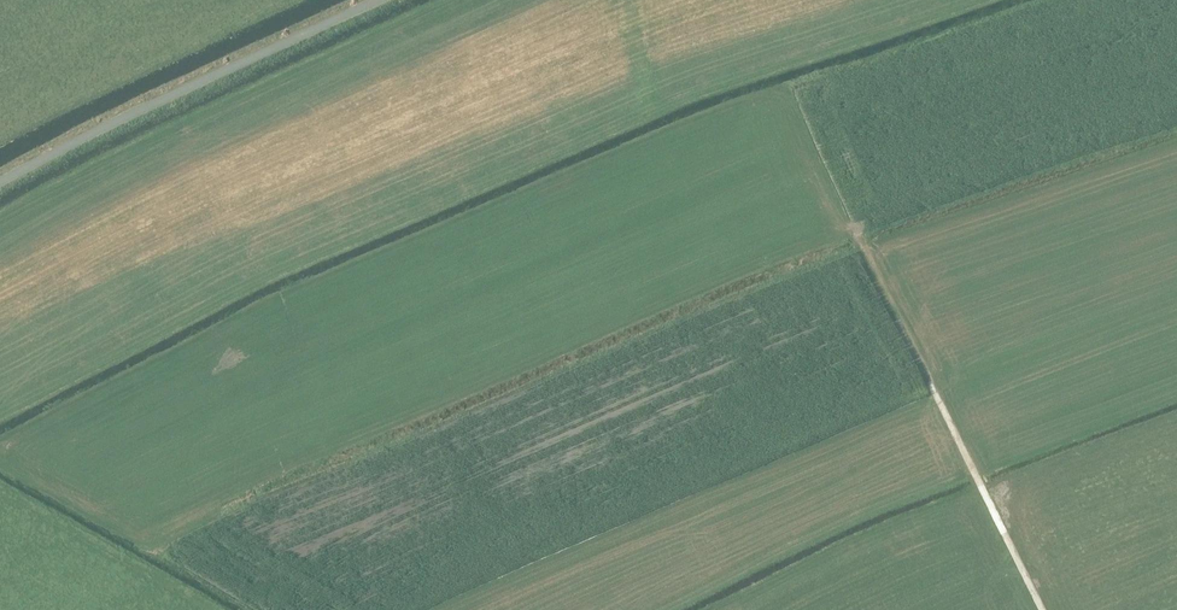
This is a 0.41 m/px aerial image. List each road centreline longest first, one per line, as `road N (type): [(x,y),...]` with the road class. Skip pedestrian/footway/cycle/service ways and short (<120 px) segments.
road 1 (unclassified): [(384,0),(0,187)]

